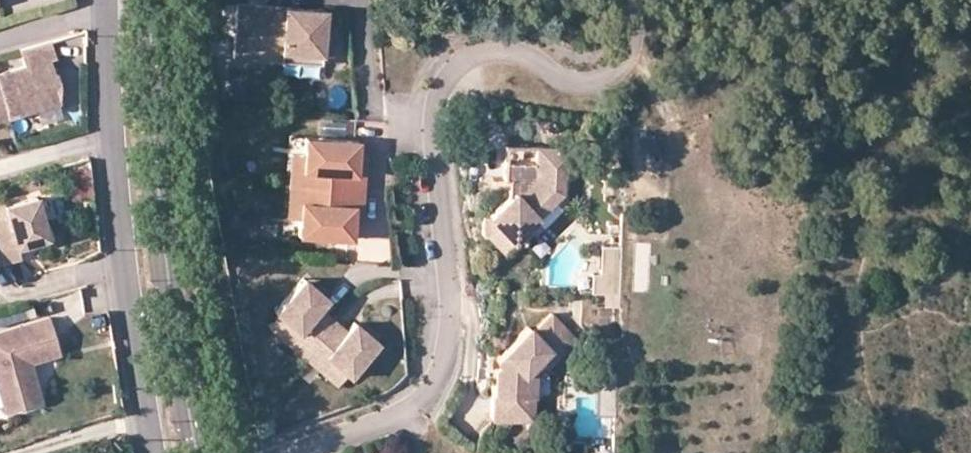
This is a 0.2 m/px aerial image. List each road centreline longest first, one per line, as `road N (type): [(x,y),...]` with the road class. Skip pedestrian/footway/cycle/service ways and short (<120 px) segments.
road 1 (residential): [(632,0),(631,45),(594,81),(564,82),(509,53),(473,58),(445,81),(436,137),(450,355),(417,405),(321,452)]
road 2 (secondary): [(156,0),(165,189),(201,452)]
road 3 (residential): [(105,7),(117,203),(152,452)]

